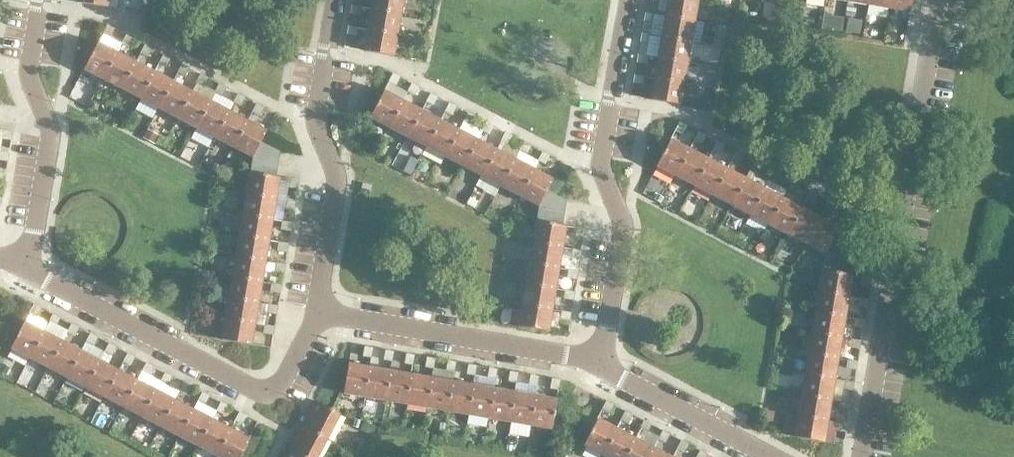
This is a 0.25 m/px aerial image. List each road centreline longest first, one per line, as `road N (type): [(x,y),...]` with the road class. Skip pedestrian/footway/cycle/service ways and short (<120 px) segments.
road 1 (residential): [(862,456),(938,0)]
road 2 (residential): [(319,311),(279,387),(260,391),(27,266)]
road 3 (residential): [(594,360),(622,222),(600,167),(629,0)]
road 4 (residential): [(319,311),(336,184),(312,122),(335,0)]
road 5 (residential): [(594,360),(319,311)]
road 6 (residential): [(27,266),(51,130),(29,76),(38,0)]
road 7 (residential): [(772,456),(594,360)]

